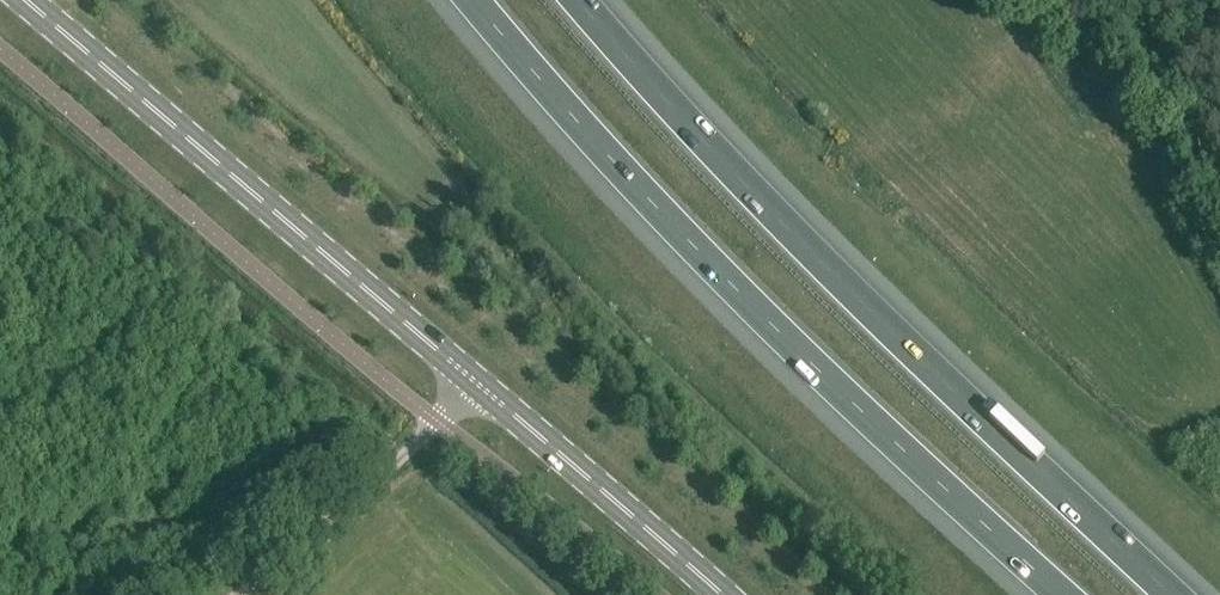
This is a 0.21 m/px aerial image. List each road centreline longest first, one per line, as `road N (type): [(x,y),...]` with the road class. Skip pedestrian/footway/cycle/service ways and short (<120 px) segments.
road 1 (tertiary): [(725,594),(29,0)]
road 2 (motorway): [(1172,594),(827,269),(575,0)]
road 3 (motorway): [(476,0),(762,316),(1066,594)]
road 4 (track): [(437,422),(235,594)]

